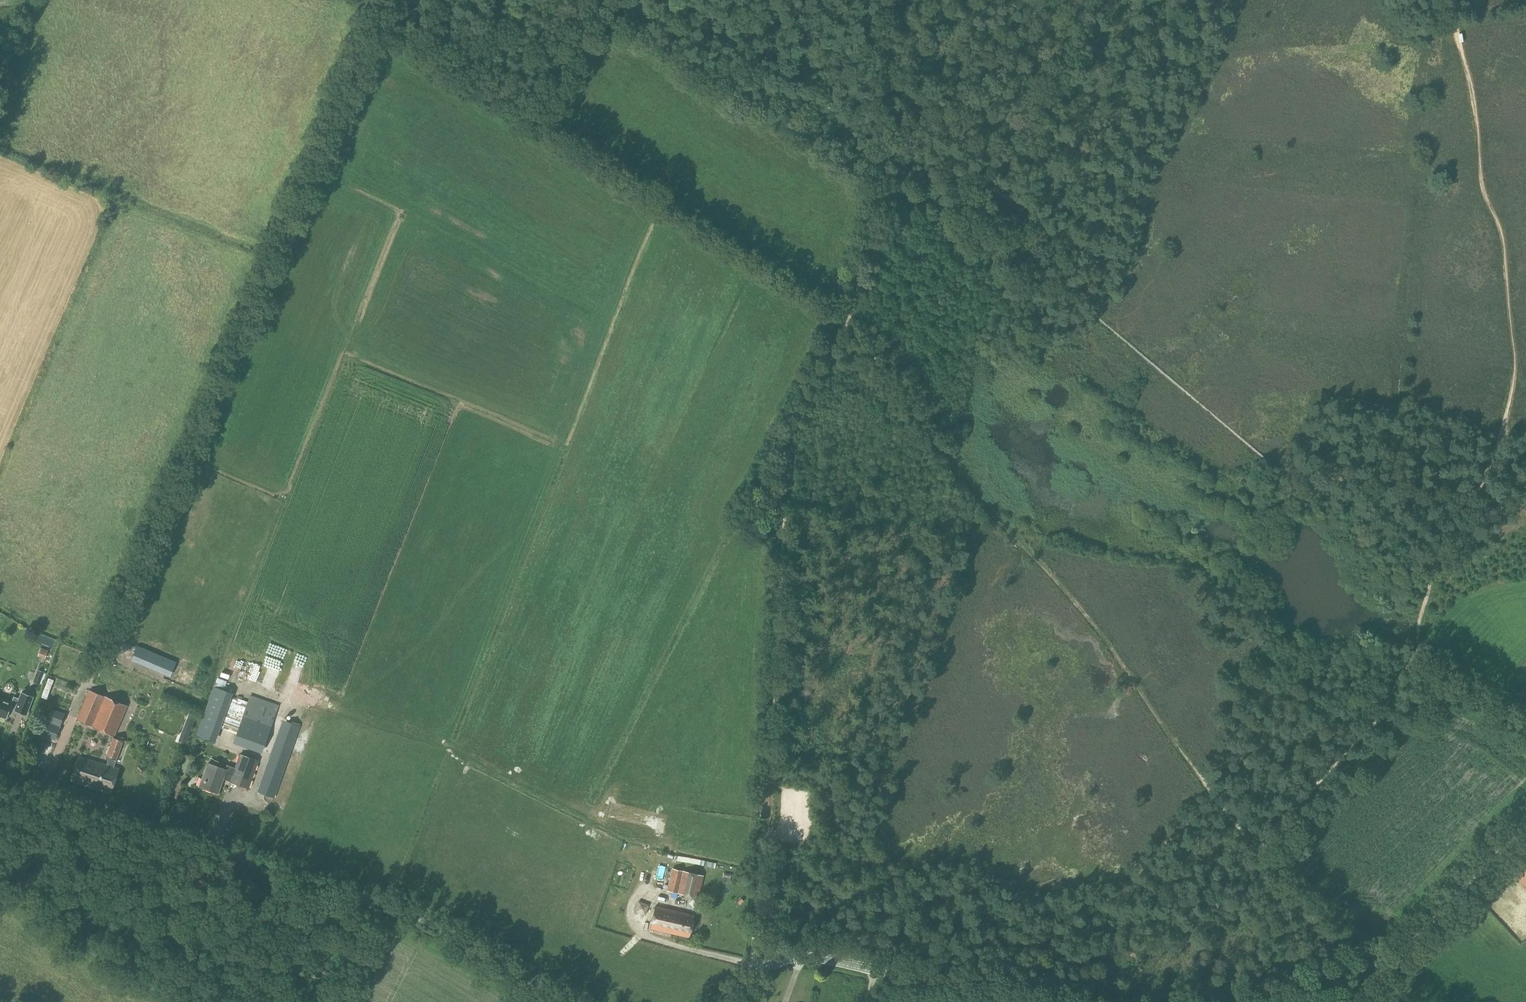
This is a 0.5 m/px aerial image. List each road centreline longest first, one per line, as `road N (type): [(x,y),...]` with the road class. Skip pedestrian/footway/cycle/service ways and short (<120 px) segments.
road 1 (unclassified): [(564,1001),(377,901),(280,874),(0,770)]
road 2 (track): [(1447,553),(1473,508),(1515,376),(1506,239),(1484,192),(1451,0)]
road 3 (track): [(847,322),(781,483),(764,832)]
road 4 (track): [(1237,830),(1252,852),(1419,669),(1447,553)]
road 5 (unclassified): [(1020,1001),(819,958),(763,970),(730,1001)]
road 6 (track): [(861,0),(886,175)]
road 7 (track): [(886,175),(847,322)]
road 8 (track): [(763,970),(756,943),(764,832)]

